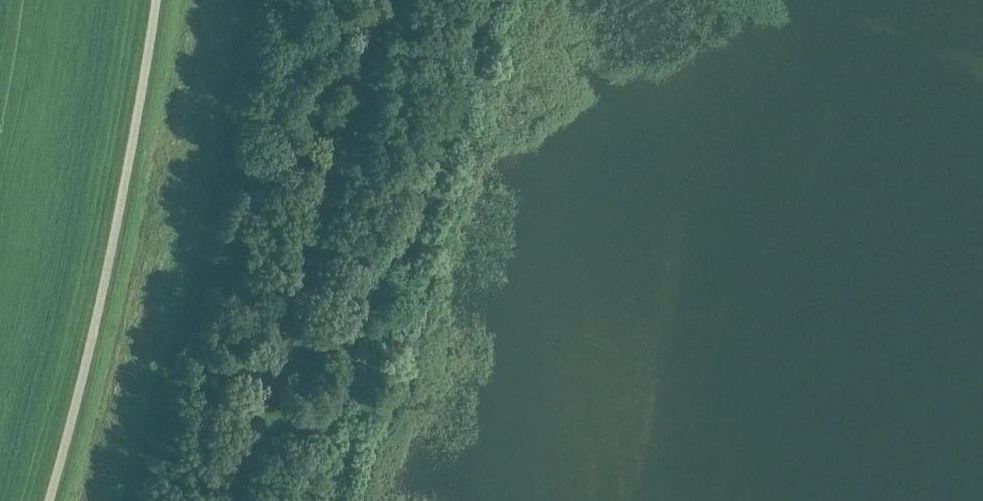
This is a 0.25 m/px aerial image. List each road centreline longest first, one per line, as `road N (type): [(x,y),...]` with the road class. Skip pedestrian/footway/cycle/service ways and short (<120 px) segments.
road 1 (track): [(388,0),(225,500)]

